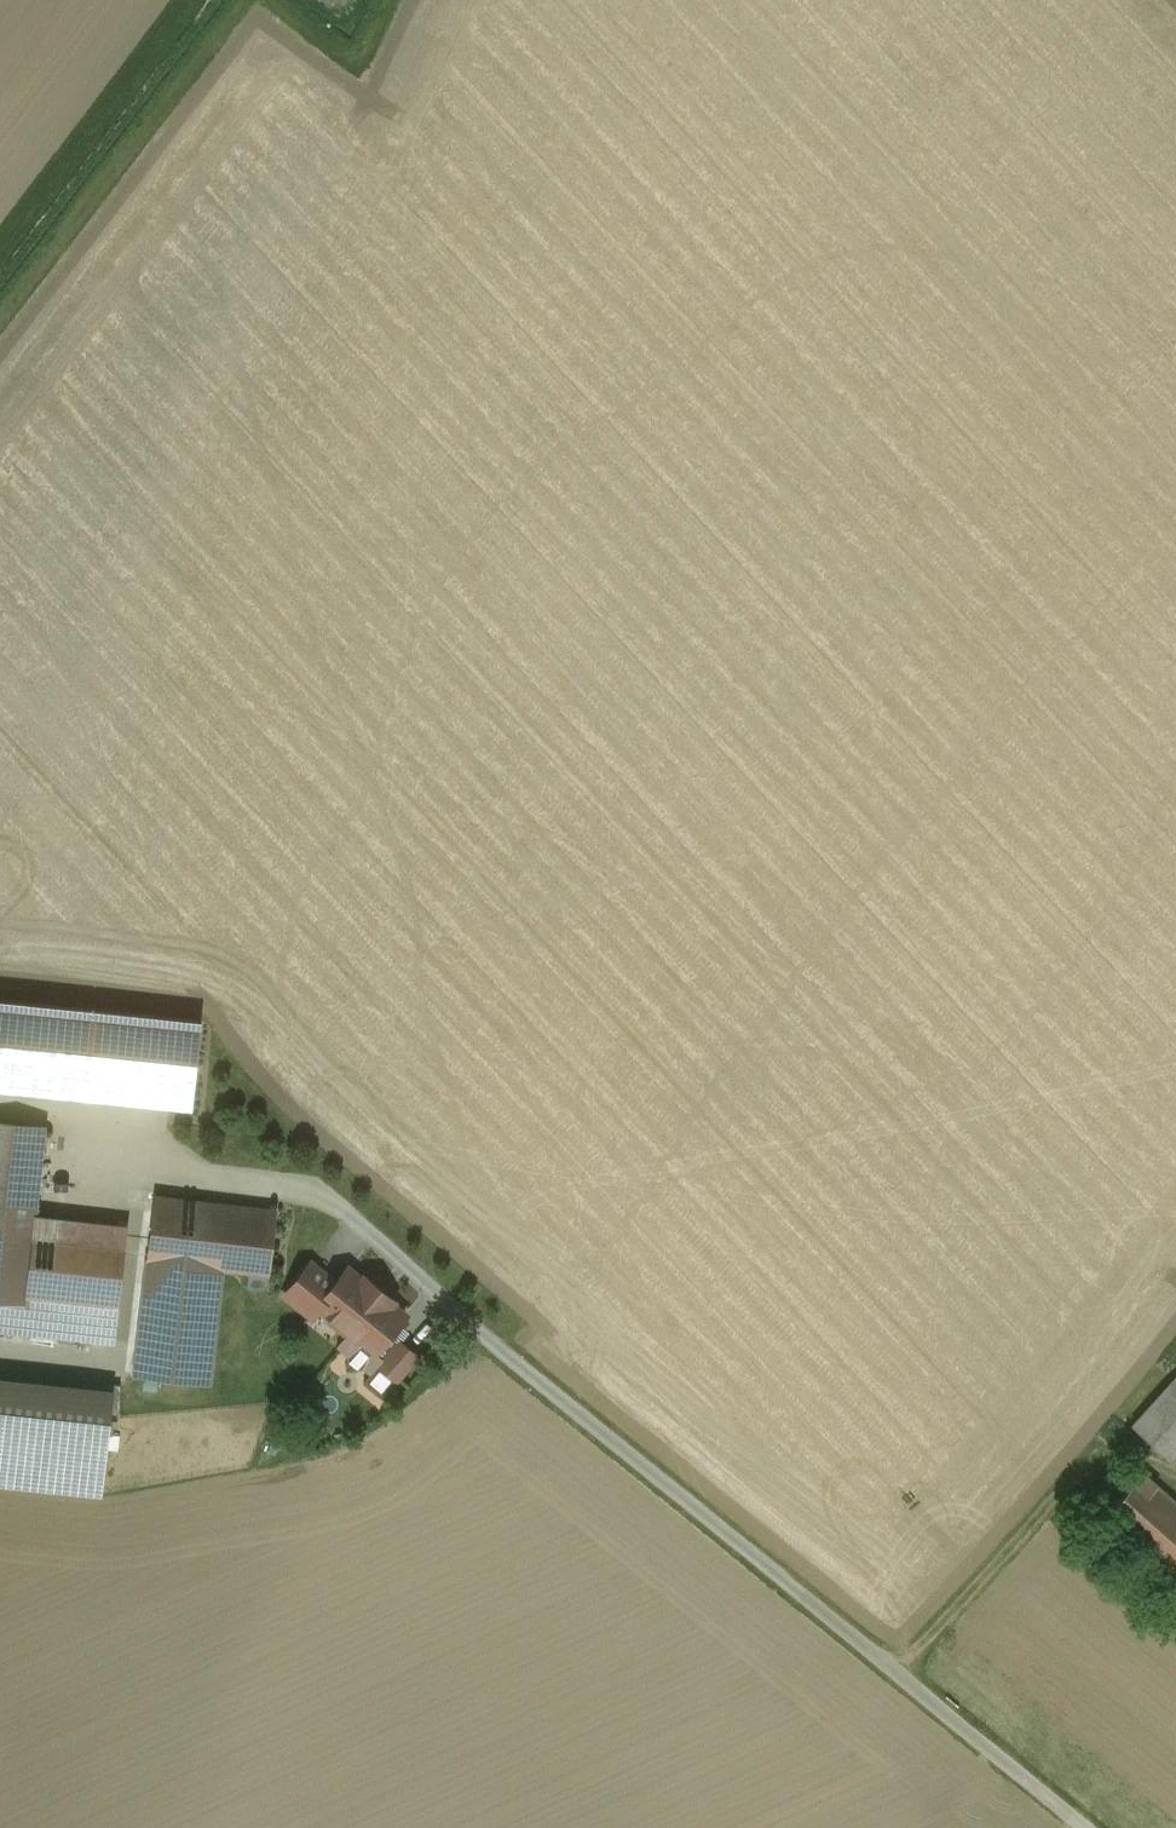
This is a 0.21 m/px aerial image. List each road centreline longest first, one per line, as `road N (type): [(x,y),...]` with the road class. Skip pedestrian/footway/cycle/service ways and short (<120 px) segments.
road 1 (track): [(896,1672),(1075,1474),(1115,1451),(1175,1467)]
road 2 (track): [(96,1152),(77,1110),(0,1106)]

